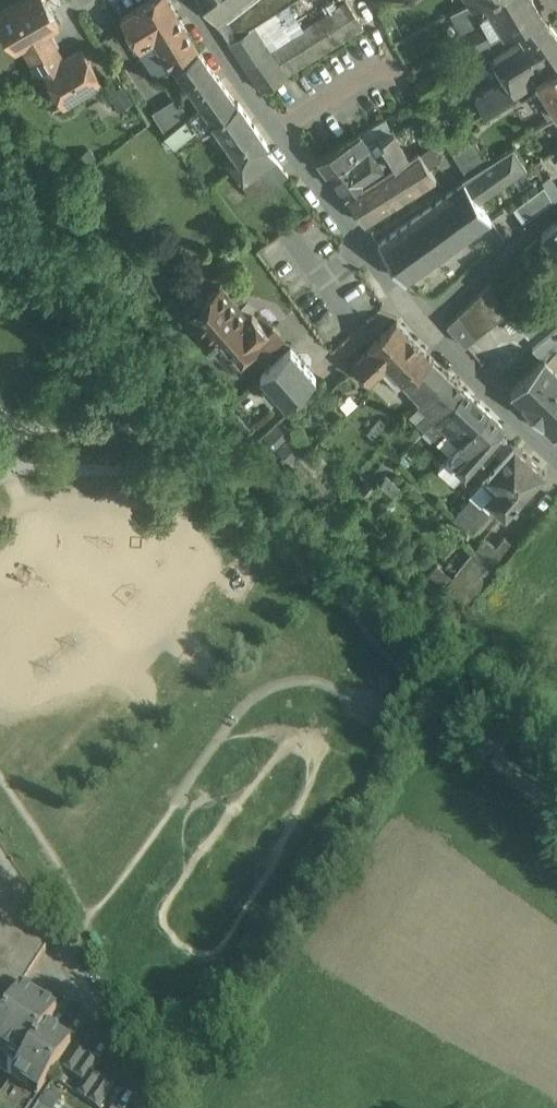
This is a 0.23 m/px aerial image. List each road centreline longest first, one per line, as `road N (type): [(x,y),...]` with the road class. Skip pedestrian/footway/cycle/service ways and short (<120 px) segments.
road 1 (residential): [(188,0),(420,324)]
road 2 (residential): [(148,1107),(0,866)]
road 3 (residential): [(420,324),(556,457)]
road 4 (residential): [(420,324),(556,213)]

